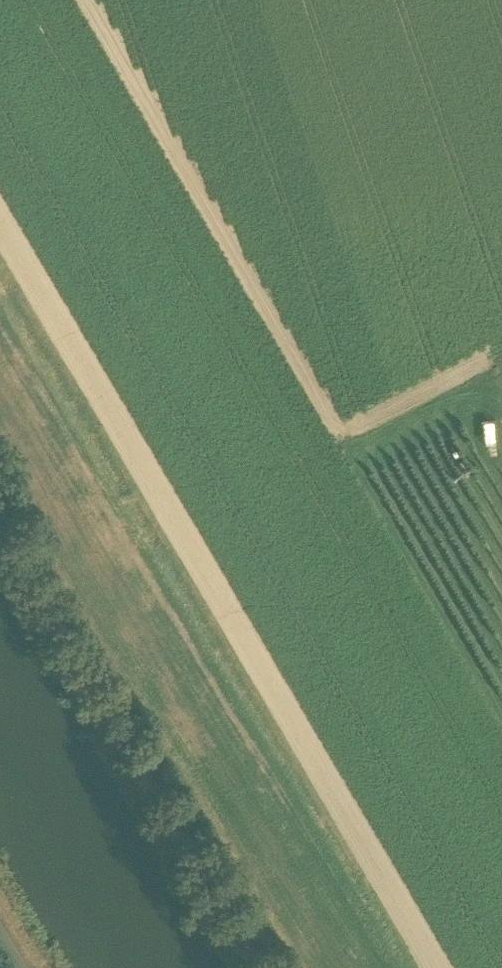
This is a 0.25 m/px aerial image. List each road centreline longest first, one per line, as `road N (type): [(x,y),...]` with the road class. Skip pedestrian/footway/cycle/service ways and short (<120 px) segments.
road 1 (track): [(256,967),(0,539)]

